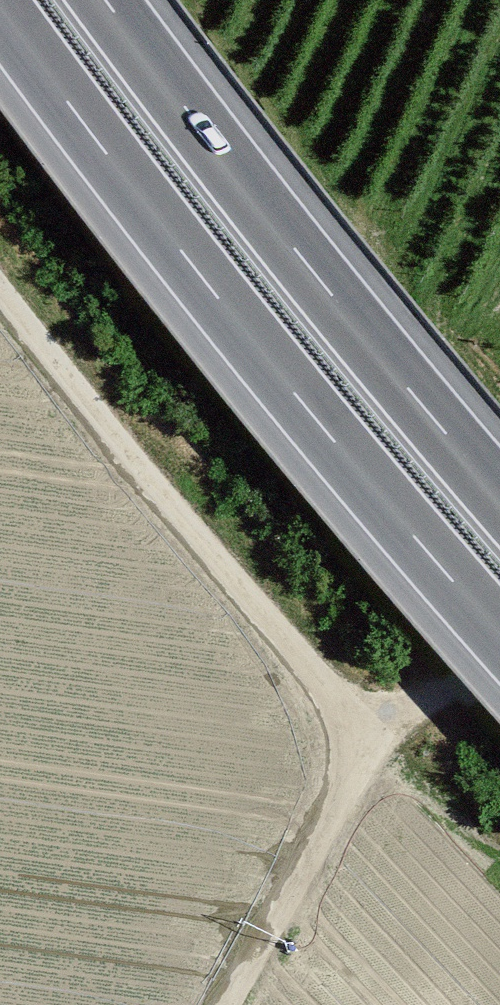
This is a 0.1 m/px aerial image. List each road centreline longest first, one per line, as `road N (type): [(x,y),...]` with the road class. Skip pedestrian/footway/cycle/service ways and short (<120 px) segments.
road 1 (track): [(229,1004),(348,789),(356,746),(317,680),(133,469),(0,296)]
road 2 (motorway): [(0,10),(244,330),(499,634)]
road 3 (motorway): [(499,496),(306,263),(106,0)]

